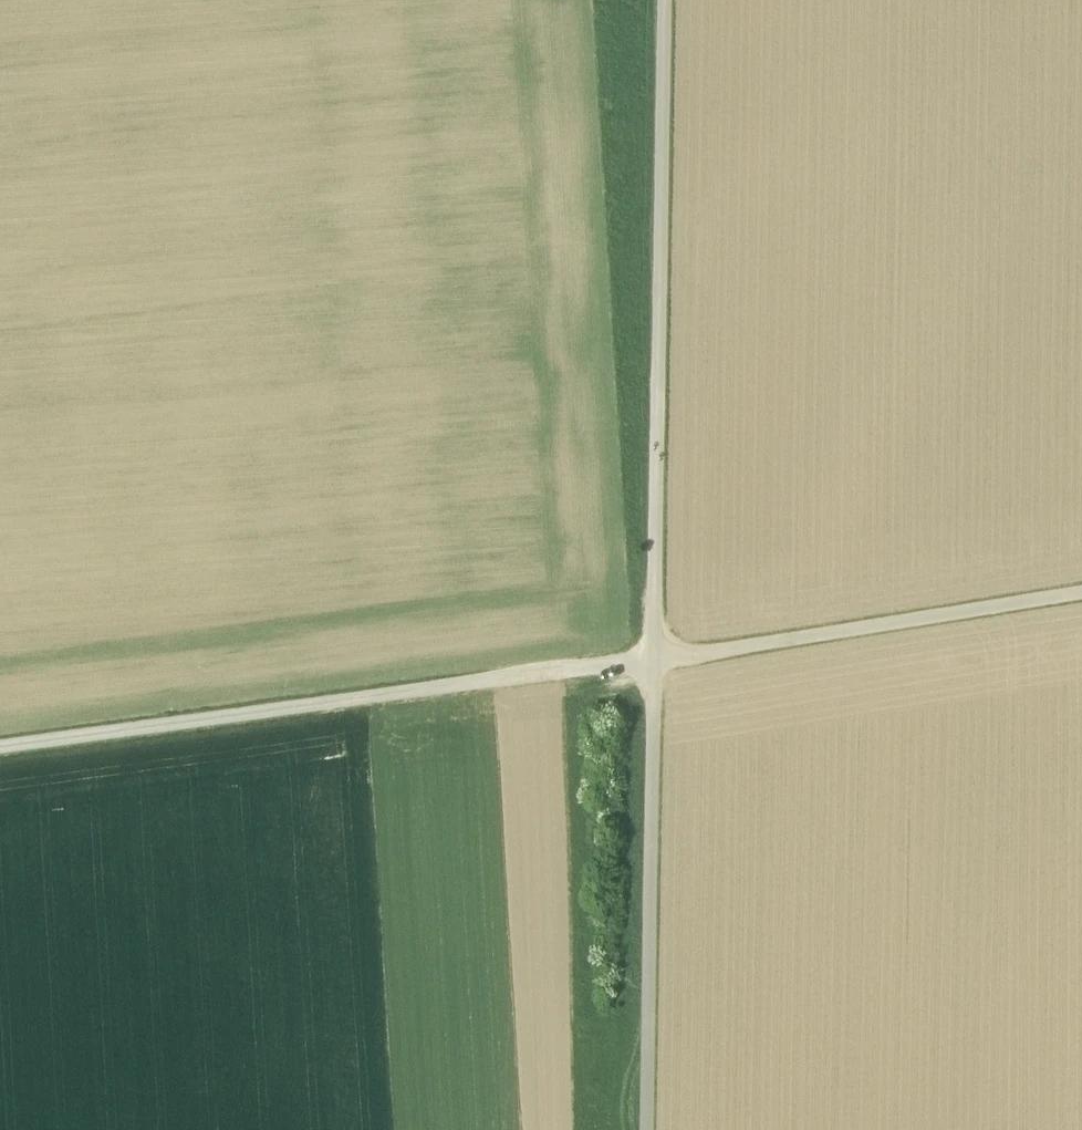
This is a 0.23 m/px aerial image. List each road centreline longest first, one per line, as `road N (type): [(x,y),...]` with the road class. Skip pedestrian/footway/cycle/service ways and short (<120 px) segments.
road 1 (track): [(0,749),(655,659)]
road 2 (track): [(655,659),(663,0)]
road 3 (track): [(648,1129),(655,659)]
road 4 (track): [(1081,591),(655,659)]

